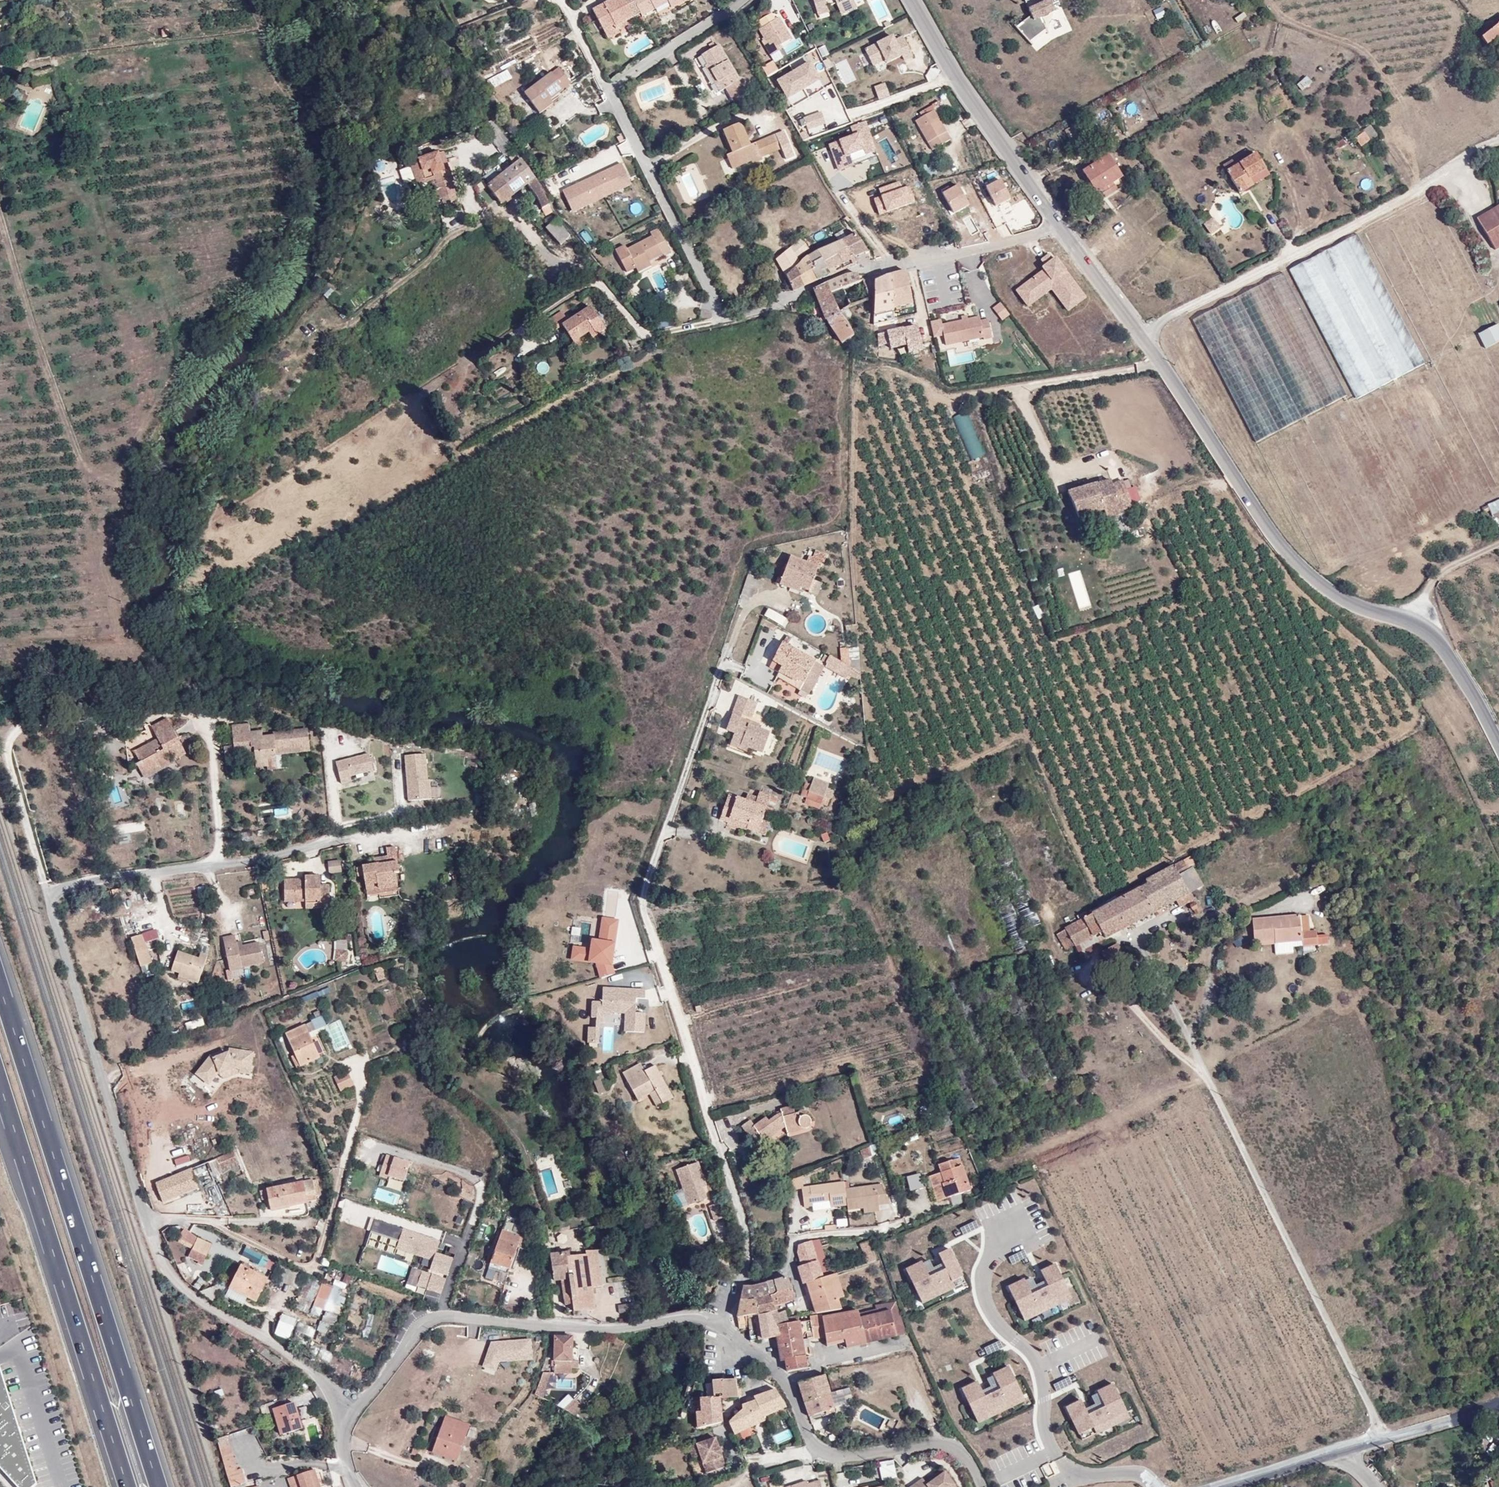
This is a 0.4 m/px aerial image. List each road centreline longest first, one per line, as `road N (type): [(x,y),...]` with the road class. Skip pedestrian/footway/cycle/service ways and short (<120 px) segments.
road 1 (residential): [(1058,224),(880,269),(863,266),(719,320),(608,89),(743,0)]
road 2 (residential): [(735,1281),(747,1233),(645,902),(725,665)]
road 3 (motorway): [(159,1486),(0,982)]
road 4 (tertiary): [(1166,364),(1292,552),(1342,599),(1433,638),(1498,747)]
road 5 (residential): [(725,1328),(705,1319),(612,1330),(433,1322),(412,1334),(348,1417)]
road 6 (motorway): [(0,1084),(128,1486)]
road 7 (residential): [(1141,334),(1498,141)]
road 8 (residential): [(150,1220),(213,1221),(317,1271),(365,1078)]
road 9 (residential): [(982,1486),(961,1451),(942,1442),(826,1456),(808,1441),(790,1390),(725,1328)]
road 10 (residential): [(150,1220),(47,892)]
road 11 (residential): [(47,892),(9,753),(9,729),(135,712)]
road 12 (tertiary): [(1498,1405),(1222,1486)]
road 13 (residential): [(348,1417),(304,1362),(184,1286),(150,1220)]
road 14 (tertiary): [(911,0),(952,74),(1058,224)]
road 15 (residential): [(735,1281),(792,1273),(792,1238),(886,1230),(922,1209)]
road 16 (residential): [(1166,364),(947,399)]
road 17 (residential): [(219,866),(421,818)]
road 18 (residential): [(47,892),(219,866)]
road 19 (tertiary): [(1058,224),(1141,334)]
road 20 (residential): [(219,866),(211,729)]
road 21 (track): [(1407,622),(1441,567),(1498,545)]

